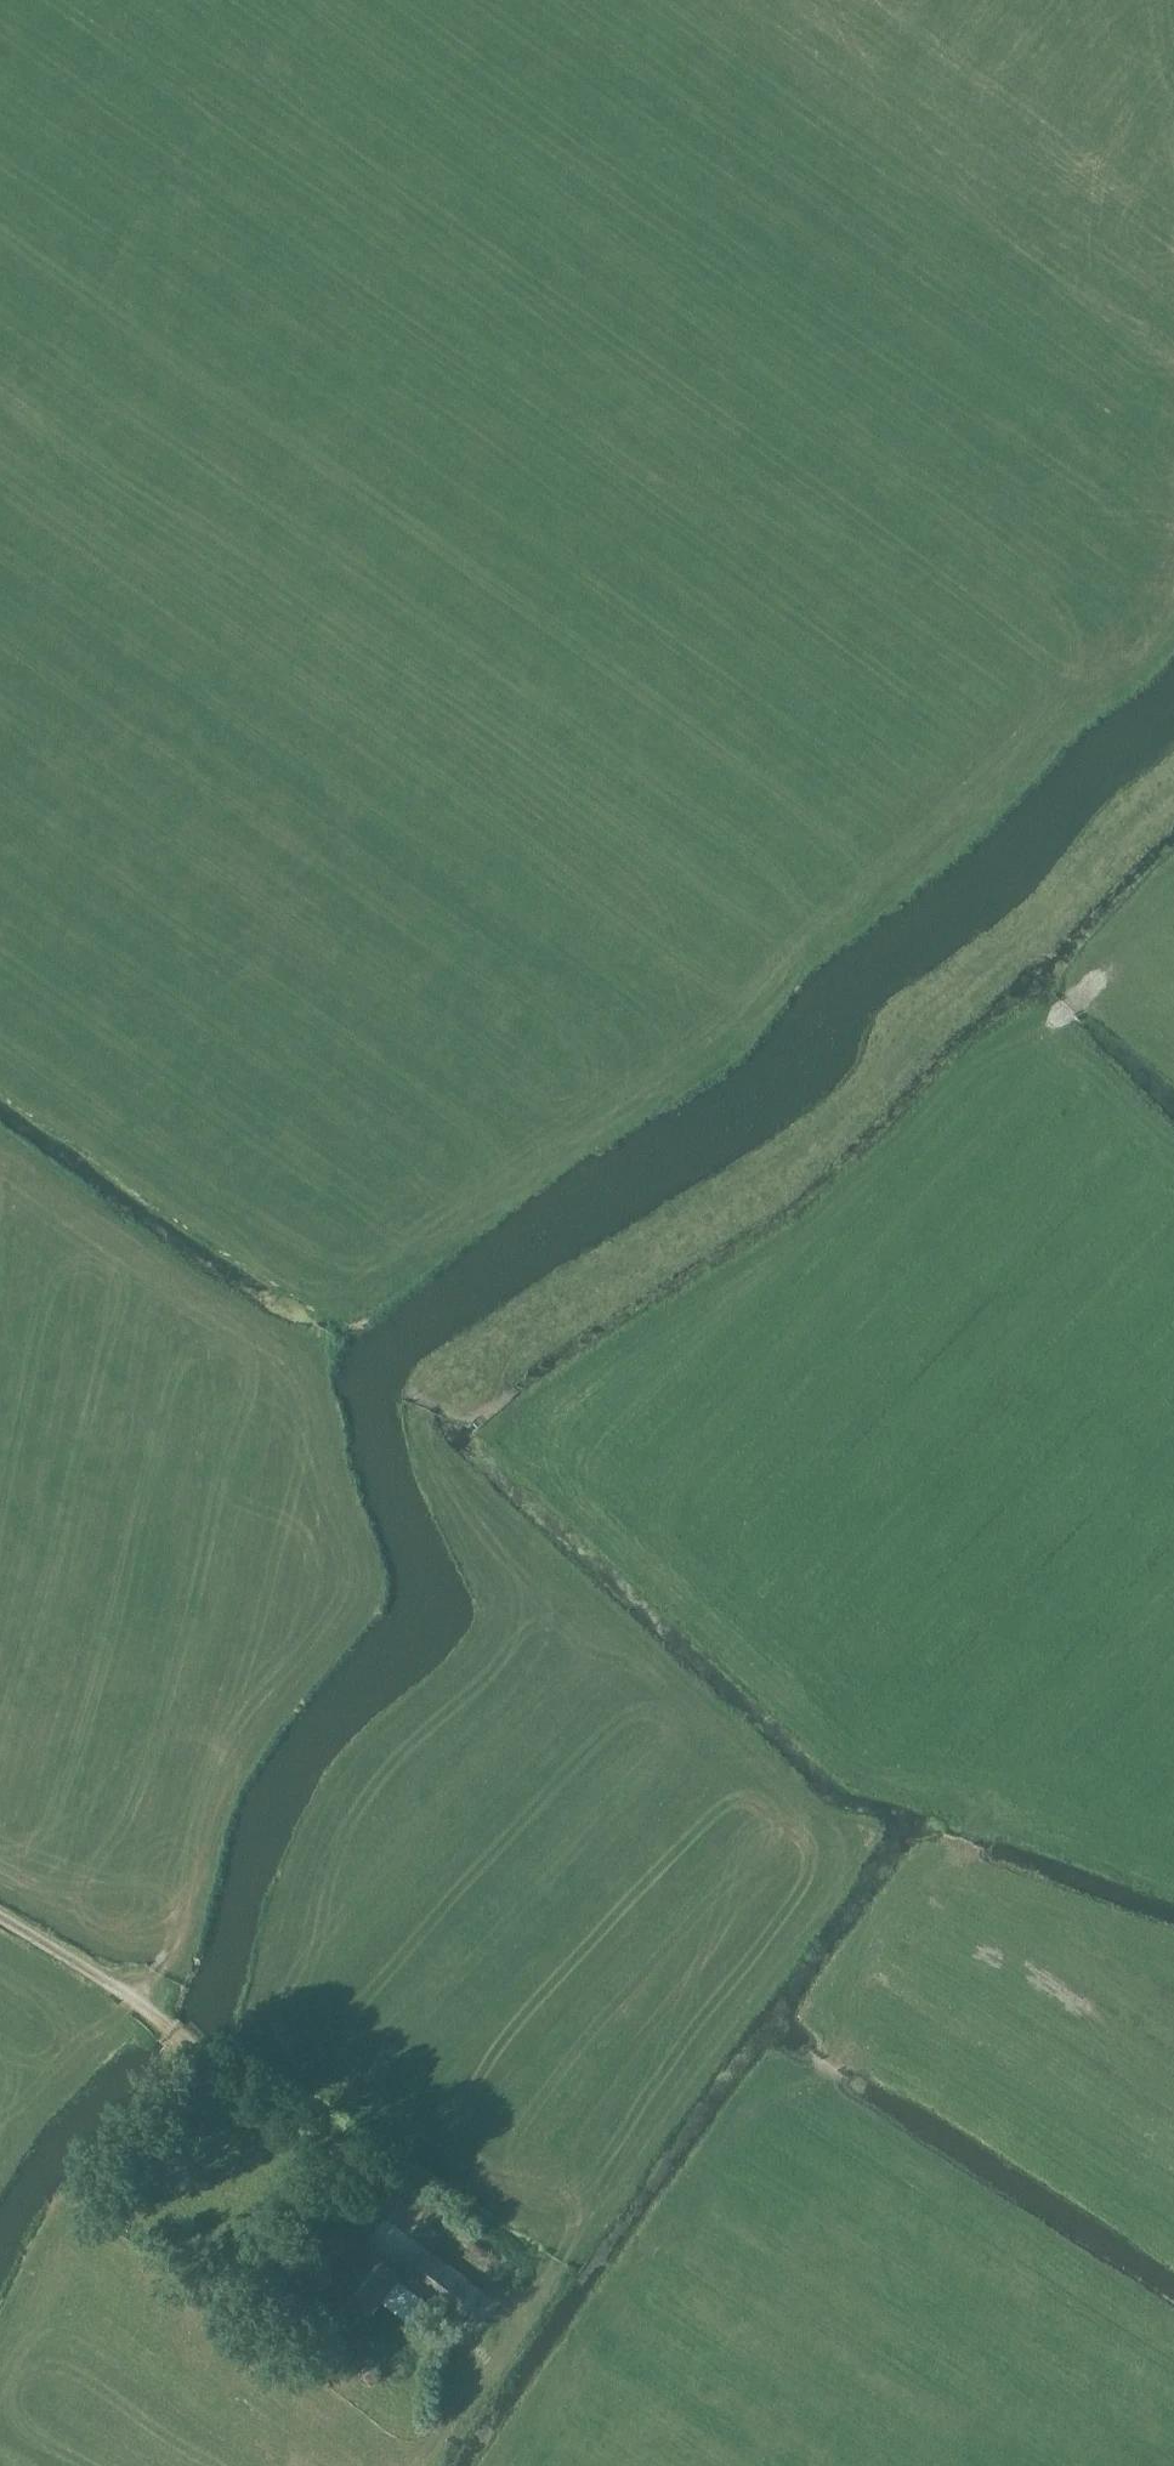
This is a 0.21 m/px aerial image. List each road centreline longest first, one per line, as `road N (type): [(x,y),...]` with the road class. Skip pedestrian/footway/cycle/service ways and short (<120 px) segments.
road 1 (track): [(209,1761),(185,1924),(137,2000)]
road 2 (track): [(397,2186),(210,2061)]

